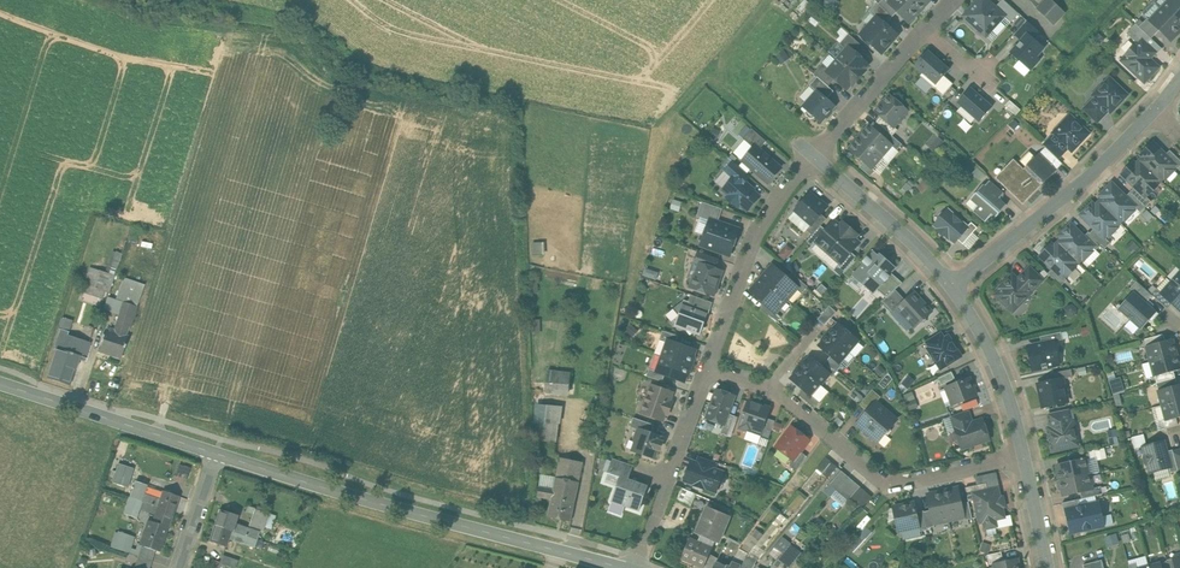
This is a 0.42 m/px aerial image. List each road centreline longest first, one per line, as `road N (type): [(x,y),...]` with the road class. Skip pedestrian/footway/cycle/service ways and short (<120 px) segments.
road 1 (tertiary): [(218,453),(624,567)]
road 2 (residential): [(1022,456),(890,485),(769,386),(708,367)]
road 3 (residential): [(956,283),(1096,172),(1152,113)]
road 4 (residential): [(813,152),(755,232),(708,367)]
road 5 (tertiary): [(0,383),(218,453)]
road 6 (residential): [(708,367),(635,567)]
road 7 (residential): [(950,0),(813,152)]
road 8 (residential): [(956,283),(813,152)]
road 9 (residential): [(1022,456),(1008,393),(956,283)]
road 10 (residential): [(218,453),(179,567)]

